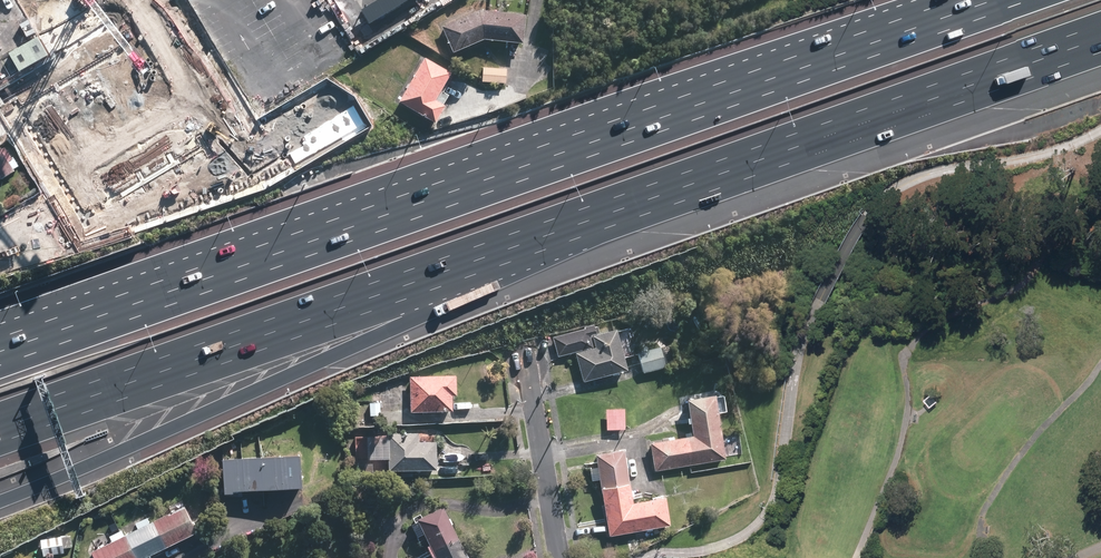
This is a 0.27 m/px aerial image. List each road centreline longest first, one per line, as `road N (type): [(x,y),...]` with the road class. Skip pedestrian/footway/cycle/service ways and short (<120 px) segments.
road 1 (motorway): [(0,365),(1032,0)]
road 2 (motorway): [(578,210),(403,326),(0,499)]
road 3 (motorway): [(578,210),(0,414)]
road 4 (motorway): [(1100,25),(578,210)]
road 5 (residential): [(559,557),(526,366)]

